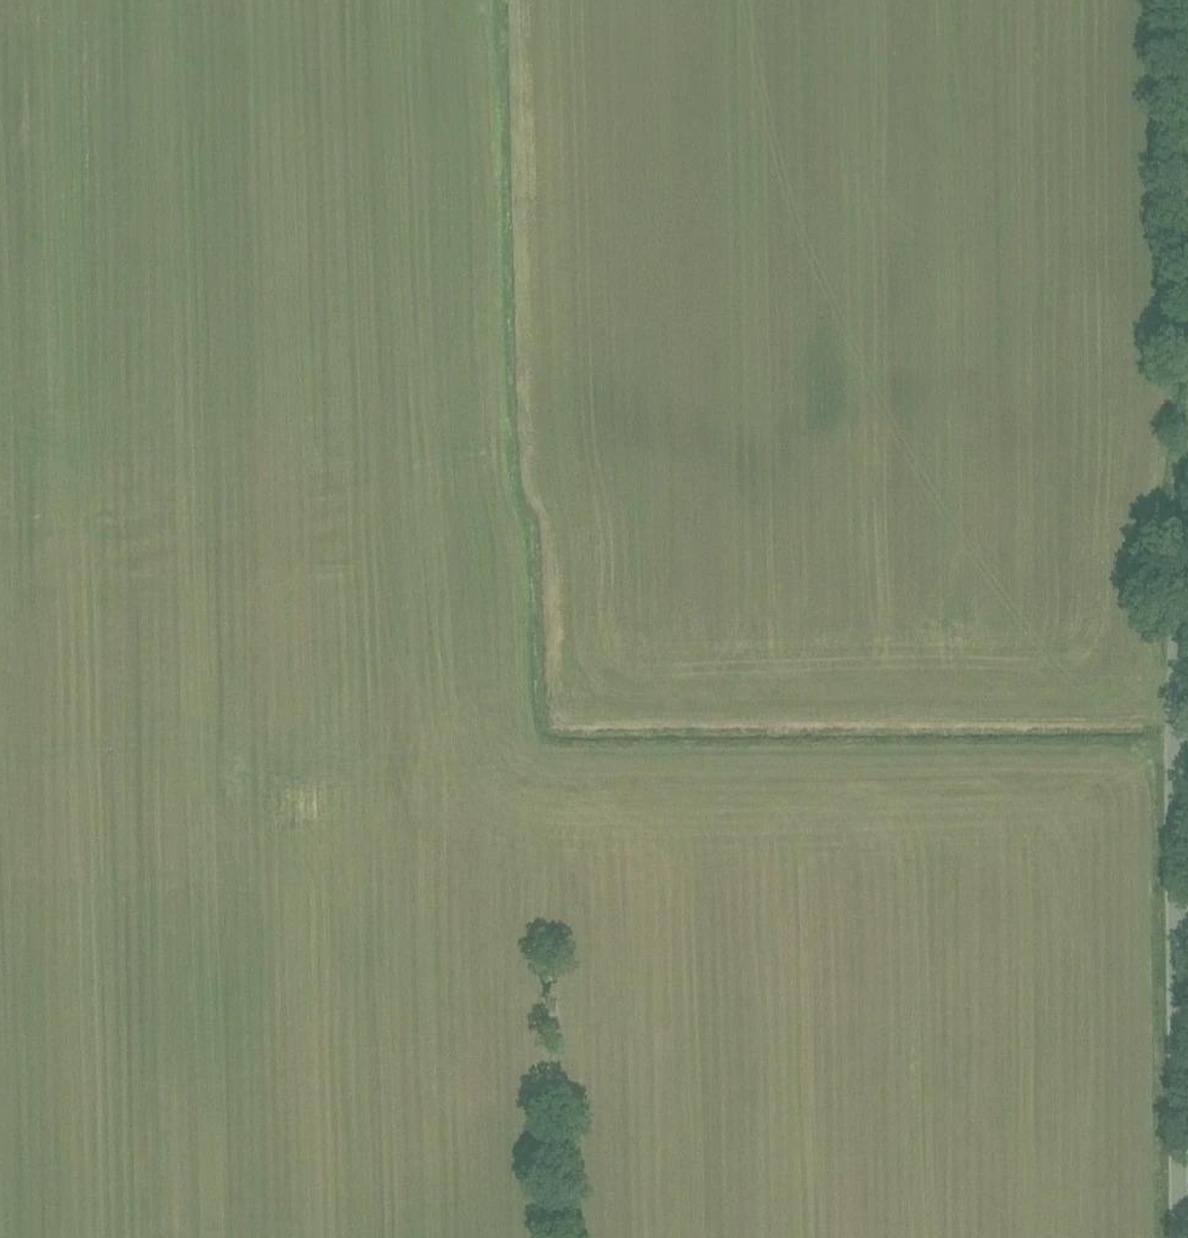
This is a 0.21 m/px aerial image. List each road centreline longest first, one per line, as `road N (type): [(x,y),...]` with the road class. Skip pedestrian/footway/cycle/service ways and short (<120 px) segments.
road 1 (unclassified): [(1181,1237),(1175,723),(1187,554)]

